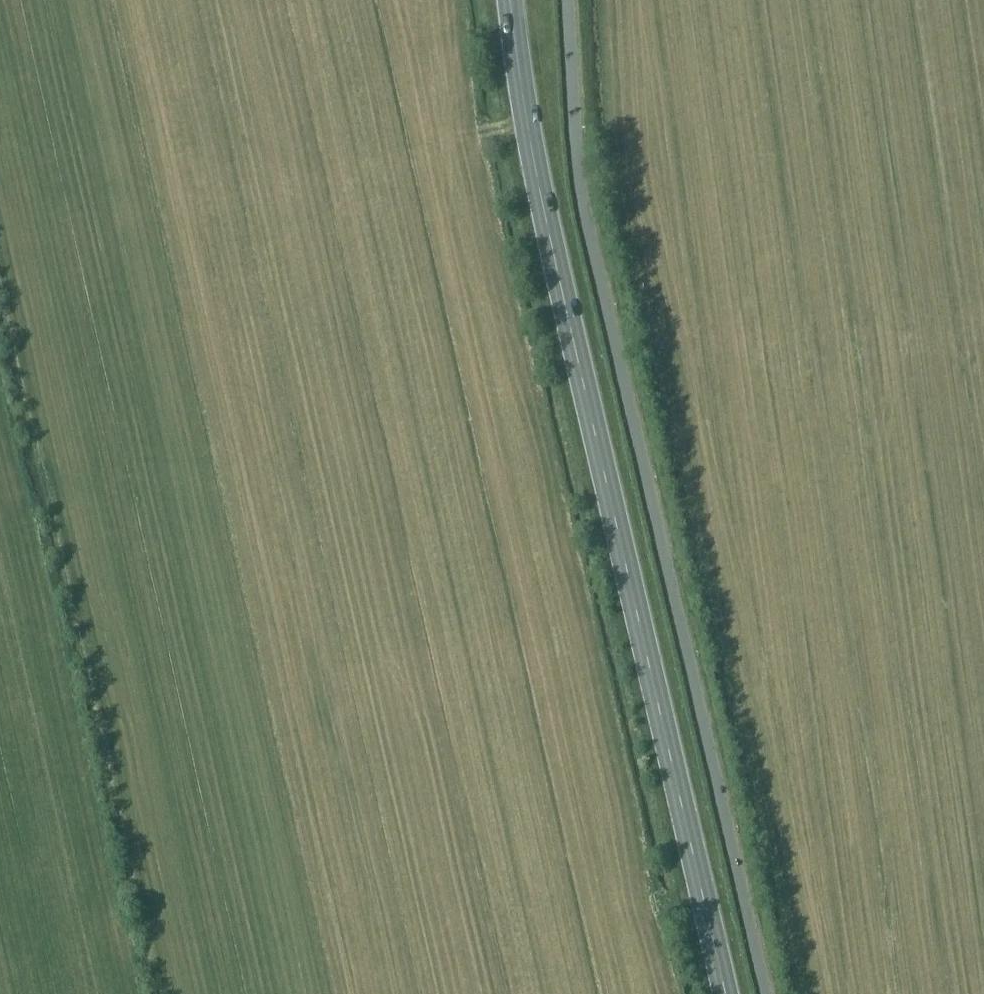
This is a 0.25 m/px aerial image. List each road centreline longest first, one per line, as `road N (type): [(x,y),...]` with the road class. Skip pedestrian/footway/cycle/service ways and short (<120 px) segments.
road 1 (tertiary): [(725,993),(546,224),(509,0)]

